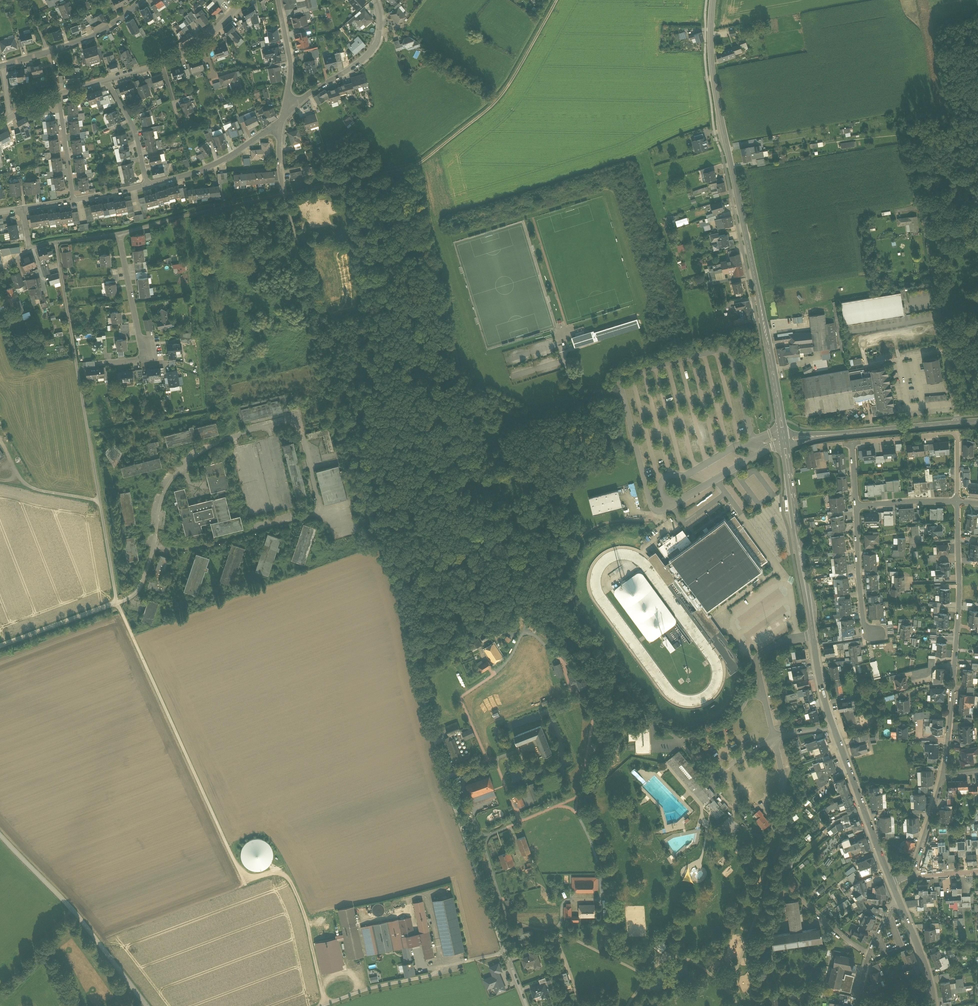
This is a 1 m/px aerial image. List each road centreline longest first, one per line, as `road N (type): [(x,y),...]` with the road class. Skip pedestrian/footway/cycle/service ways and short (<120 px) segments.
road 1 (track): [(117,603),(242,876),(287,875),(325,1005)]
road 2 (tertiary): [(890,878),(823,693),(783,439)]
road 3 (tertiary): [(783,439),(715,89),(713,0)]
road 4 (track): [(117,603),(56,242)]
road 5 (residential): [(958,501),(960,600),(943,776)]
road 6 (track): [(555,0),(490,109),(417,164),(366,175)]
road 7 (unclassified): [(503,949),(434,733)]
road 8 (unclassified): [(0,834),(72,909),(147,1005)]
road 9 (residential): [(956,423),(923,214)]
road 10 (tertiary): [(956,423),(783,439)]
road 11 (residential): [(284,193),(118,235)]
road 12 (residential): [(106,81),(202,43),(243,0)]
road 13 (residential): [(118,235),(144,359),(109,363)]
road 14 (unclassified): [(286,103),(374,48),(376,0)]
road 15 (unclassified): [(148,186),(204,169),(281,126)]
road 16 (residential): [(857,506),(865,633),(879,634)]
road 17 (unclassified): [(117,603),(0,646)]

